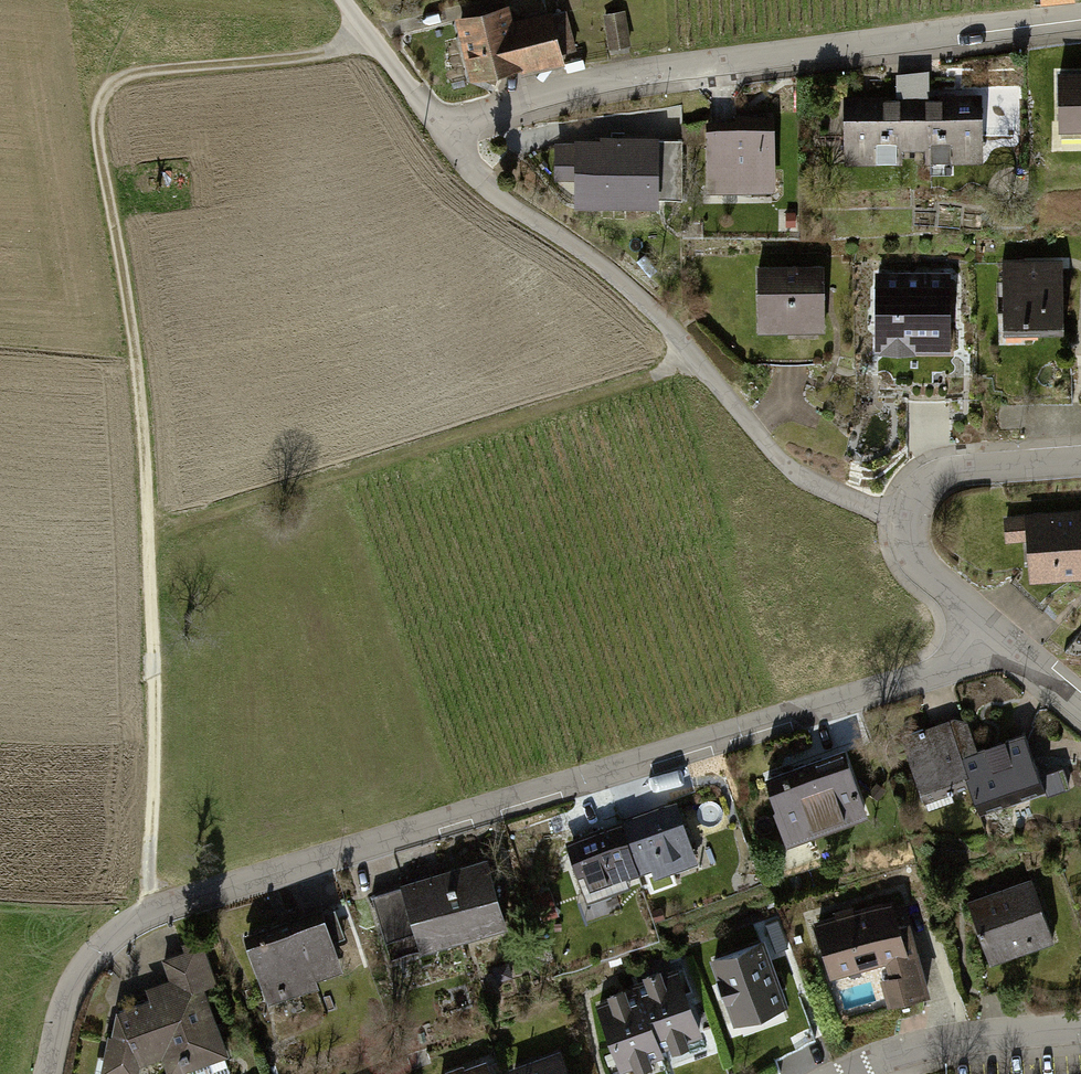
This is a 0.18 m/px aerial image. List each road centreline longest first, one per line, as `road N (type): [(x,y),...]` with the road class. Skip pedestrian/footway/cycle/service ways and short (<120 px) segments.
road 1 (track): [(372,38),(327,51),(125,74),(96,108),(138,358),(155,725),(152,911)]
road 2 (residential): [(990,627),(968,655),(931,672),(152,911),(84,968),(60,1011),(48,1073)]
road 3 (residential): [(444,126),(656,69),(1080,15)]
road 4 (residential): [(444,126),(469,165),(514,209),(656,312),(788,467),(901,518)]
road 5 (track): [(693,359),(147,530)]
road 6 (residential): [(1080,461),(937,474),(912,491),(901,518)]
road 7 (residential): [(896,1055),(1080,1028)]
road 8 (track): [(343,0),(444,126)]
road 9 (residential): [(901,518),(915,563),(990,627)]

